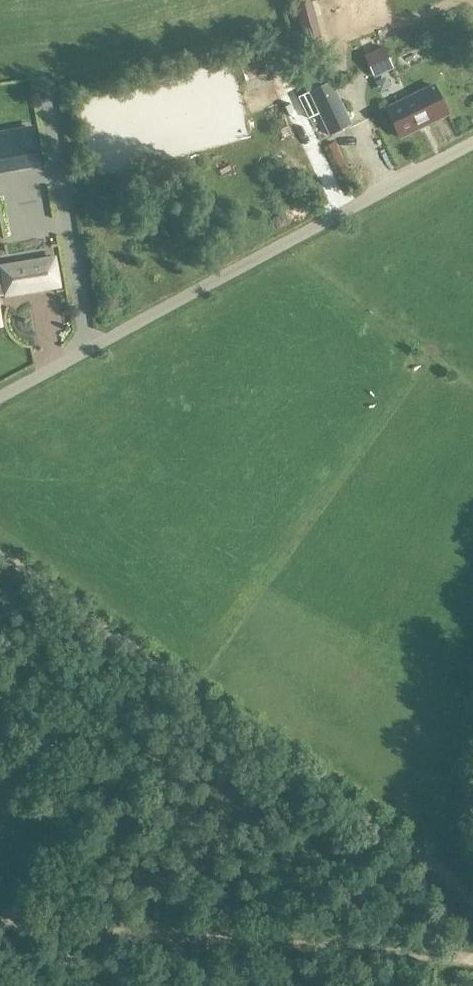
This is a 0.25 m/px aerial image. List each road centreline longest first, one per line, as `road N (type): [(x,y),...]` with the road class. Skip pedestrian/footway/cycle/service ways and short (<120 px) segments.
road 1 (track): [(472,900),(0,554)]
road 2 (unclassified): [(472,143),(0,395)]
road 3 (unclassified): [(472,961),(0,921)]

